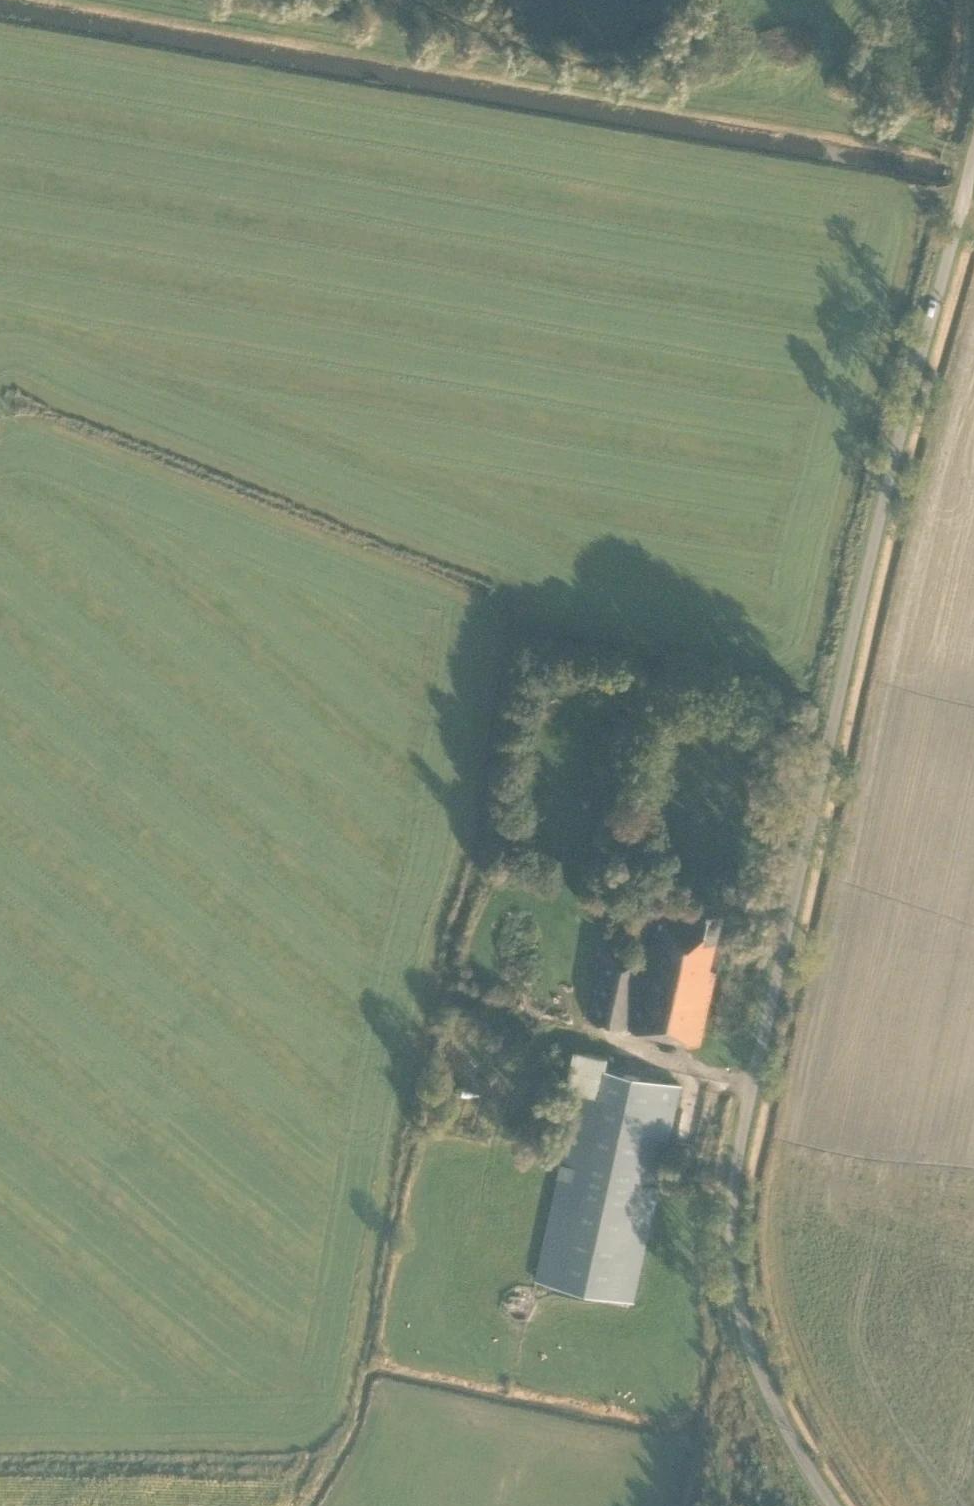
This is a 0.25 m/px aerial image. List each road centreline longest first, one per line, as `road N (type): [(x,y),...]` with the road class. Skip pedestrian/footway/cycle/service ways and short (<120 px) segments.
road 1 (unclassified): [(833,1505),(746,1329),(735,1269),(738,1158),(862,593),(973,155)]

